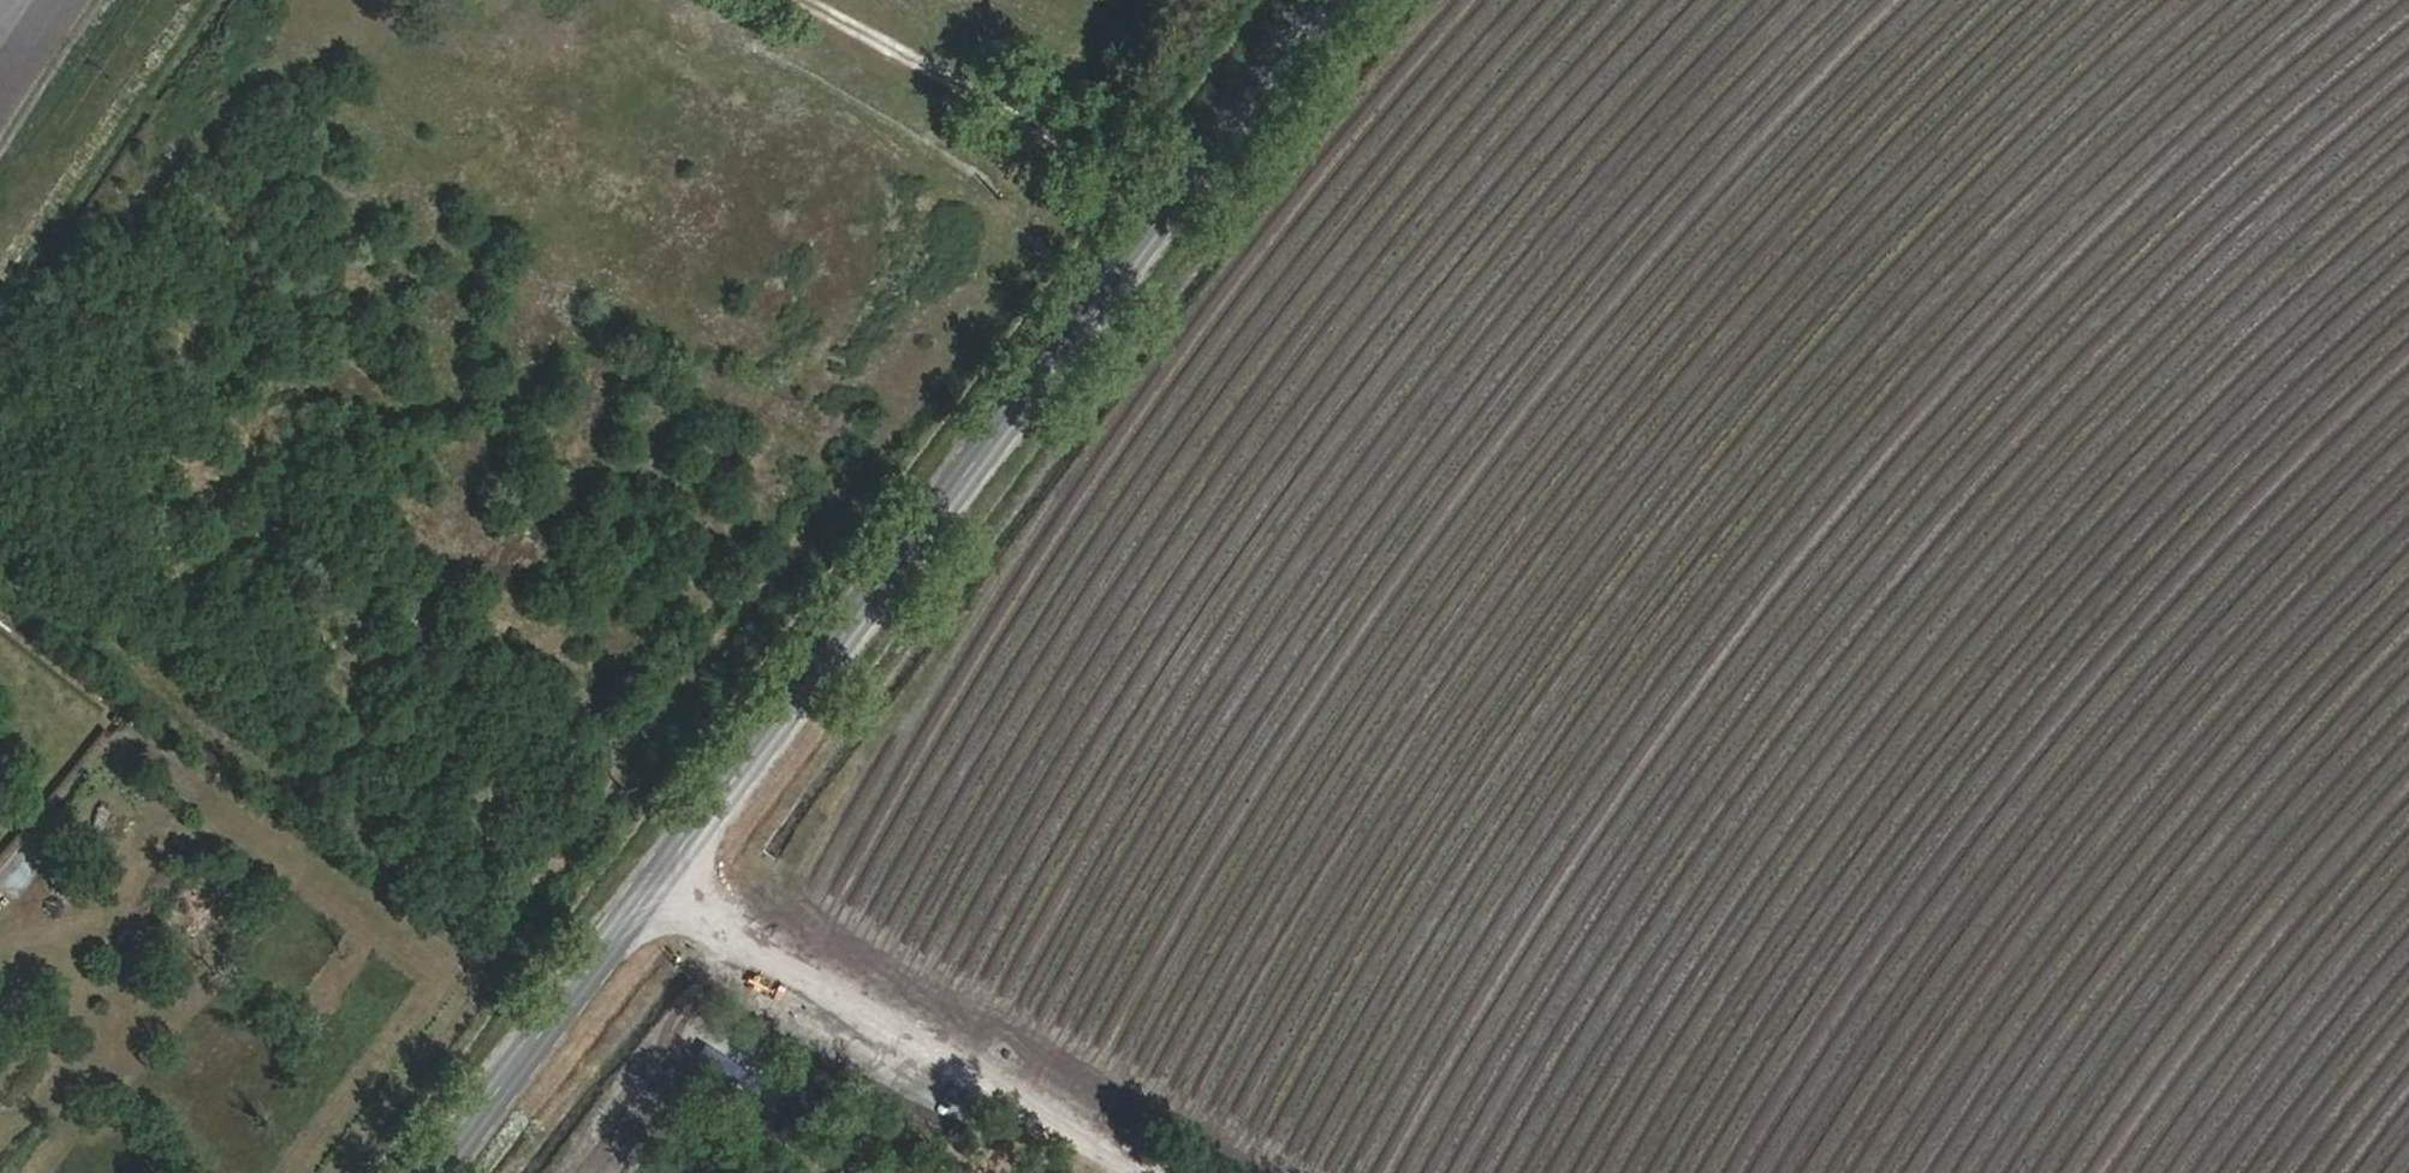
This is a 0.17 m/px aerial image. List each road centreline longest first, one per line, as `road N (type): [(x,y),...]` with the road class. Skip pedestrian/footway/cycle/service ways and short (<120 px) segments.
road 1 (primary): [(1323,0),(434,1172)]
road 2 (track): [(1150,1172),(648,889)]

